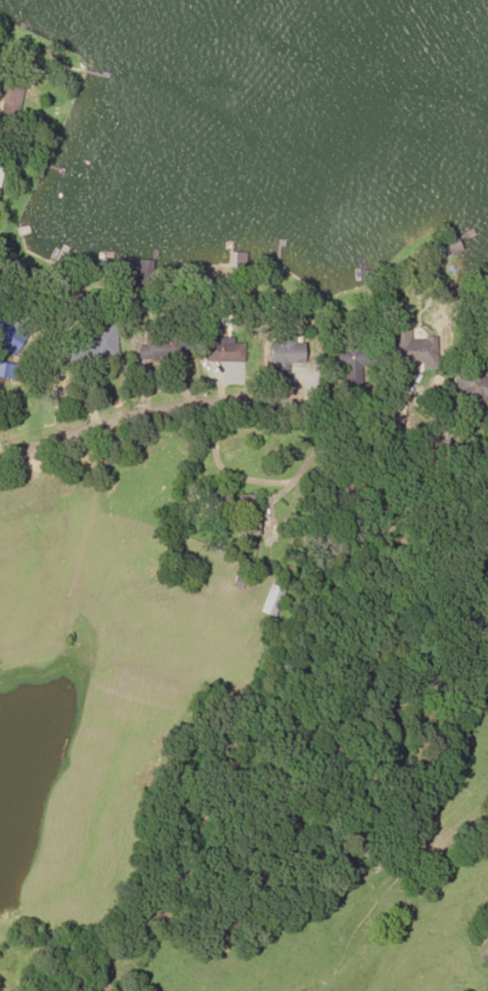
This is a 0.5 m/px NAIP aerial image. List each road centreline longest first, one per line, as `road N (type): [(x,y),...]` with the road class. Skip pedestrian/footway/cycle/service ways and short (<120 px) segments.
road 1 (tertiary): [(487,454),(314,405),(223,404),(143,413),(0,451)]

